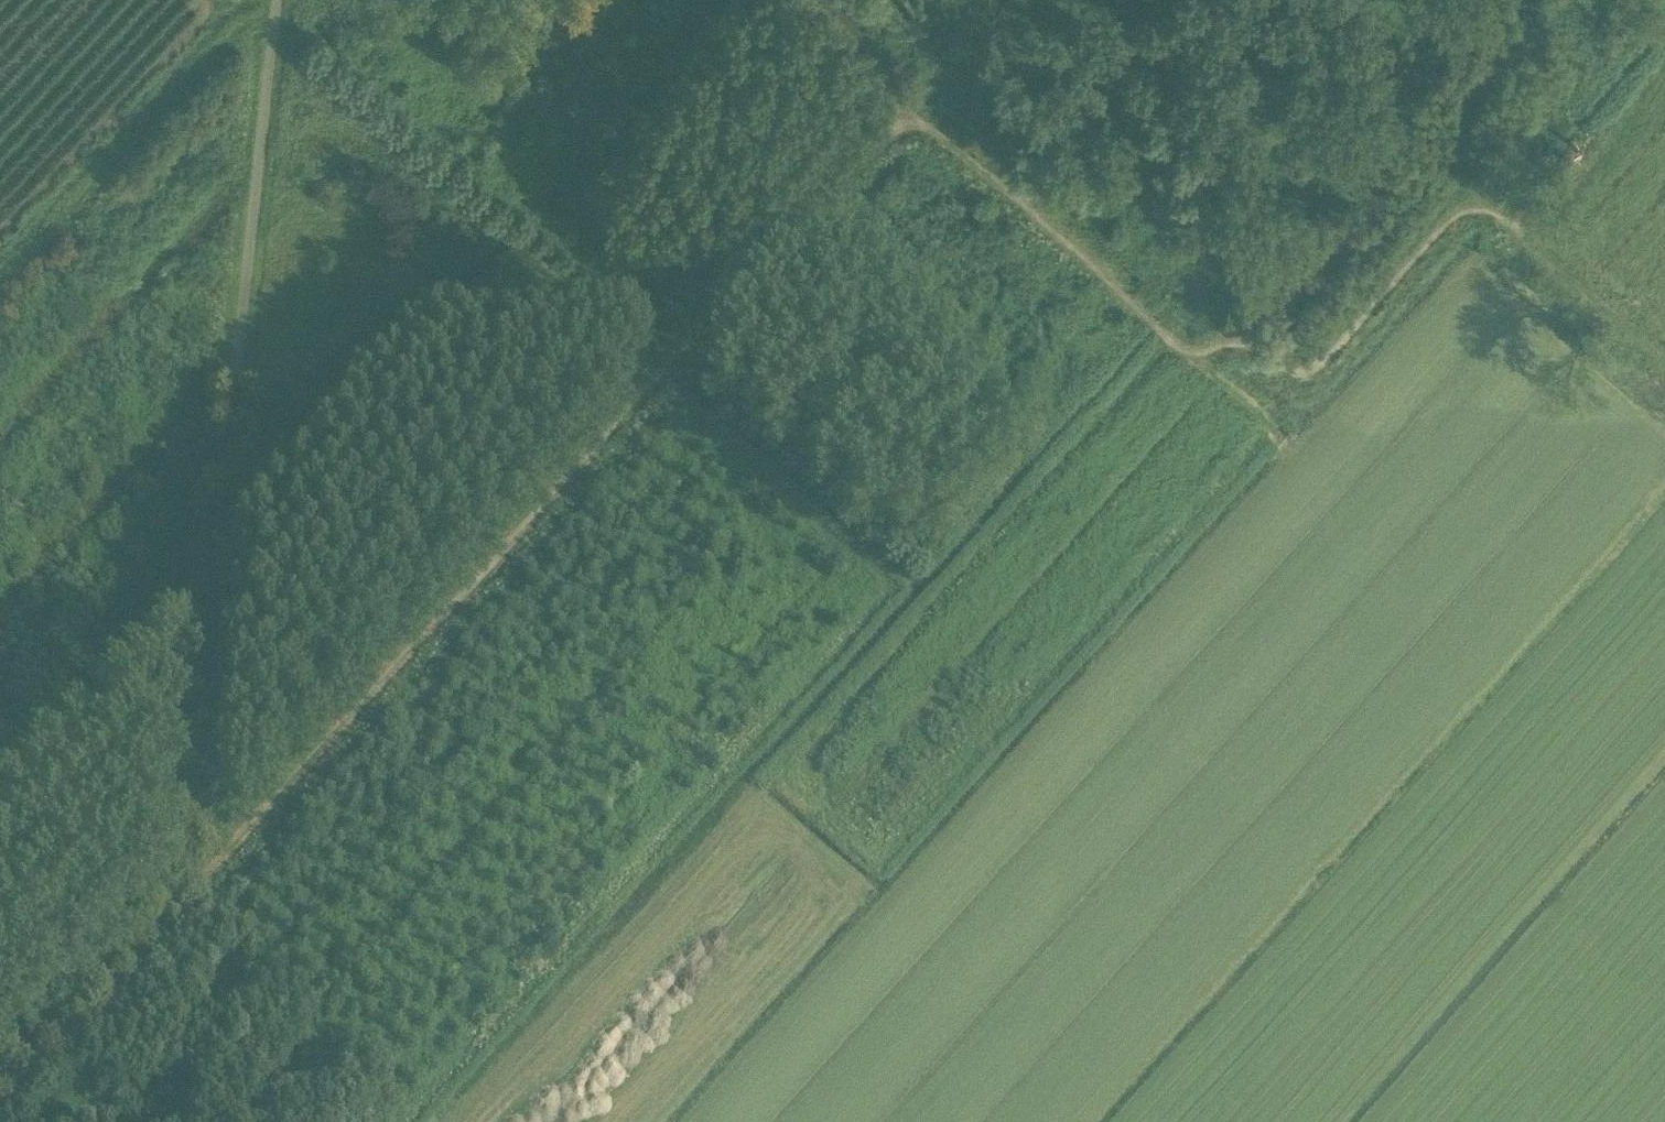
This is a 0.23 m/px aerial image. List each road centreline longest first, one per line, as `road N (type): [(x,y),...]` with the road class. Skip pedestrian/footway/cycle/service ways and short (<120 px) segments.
road 1 (track): [(179,900),(912,116)]
road 2 (track): [(1520,233),(1478,207),(1462,210),(1317,371),(1289,374),(1243,343),(1181,352),(1035,216),(912,116)]
road 3 (track): [(789,760),(880,845),(1266,431),(1308,463)]
road 4 (track): [(789,760),(1172,344)]
road 5 (track): [(1664,90),(1520,233)]

